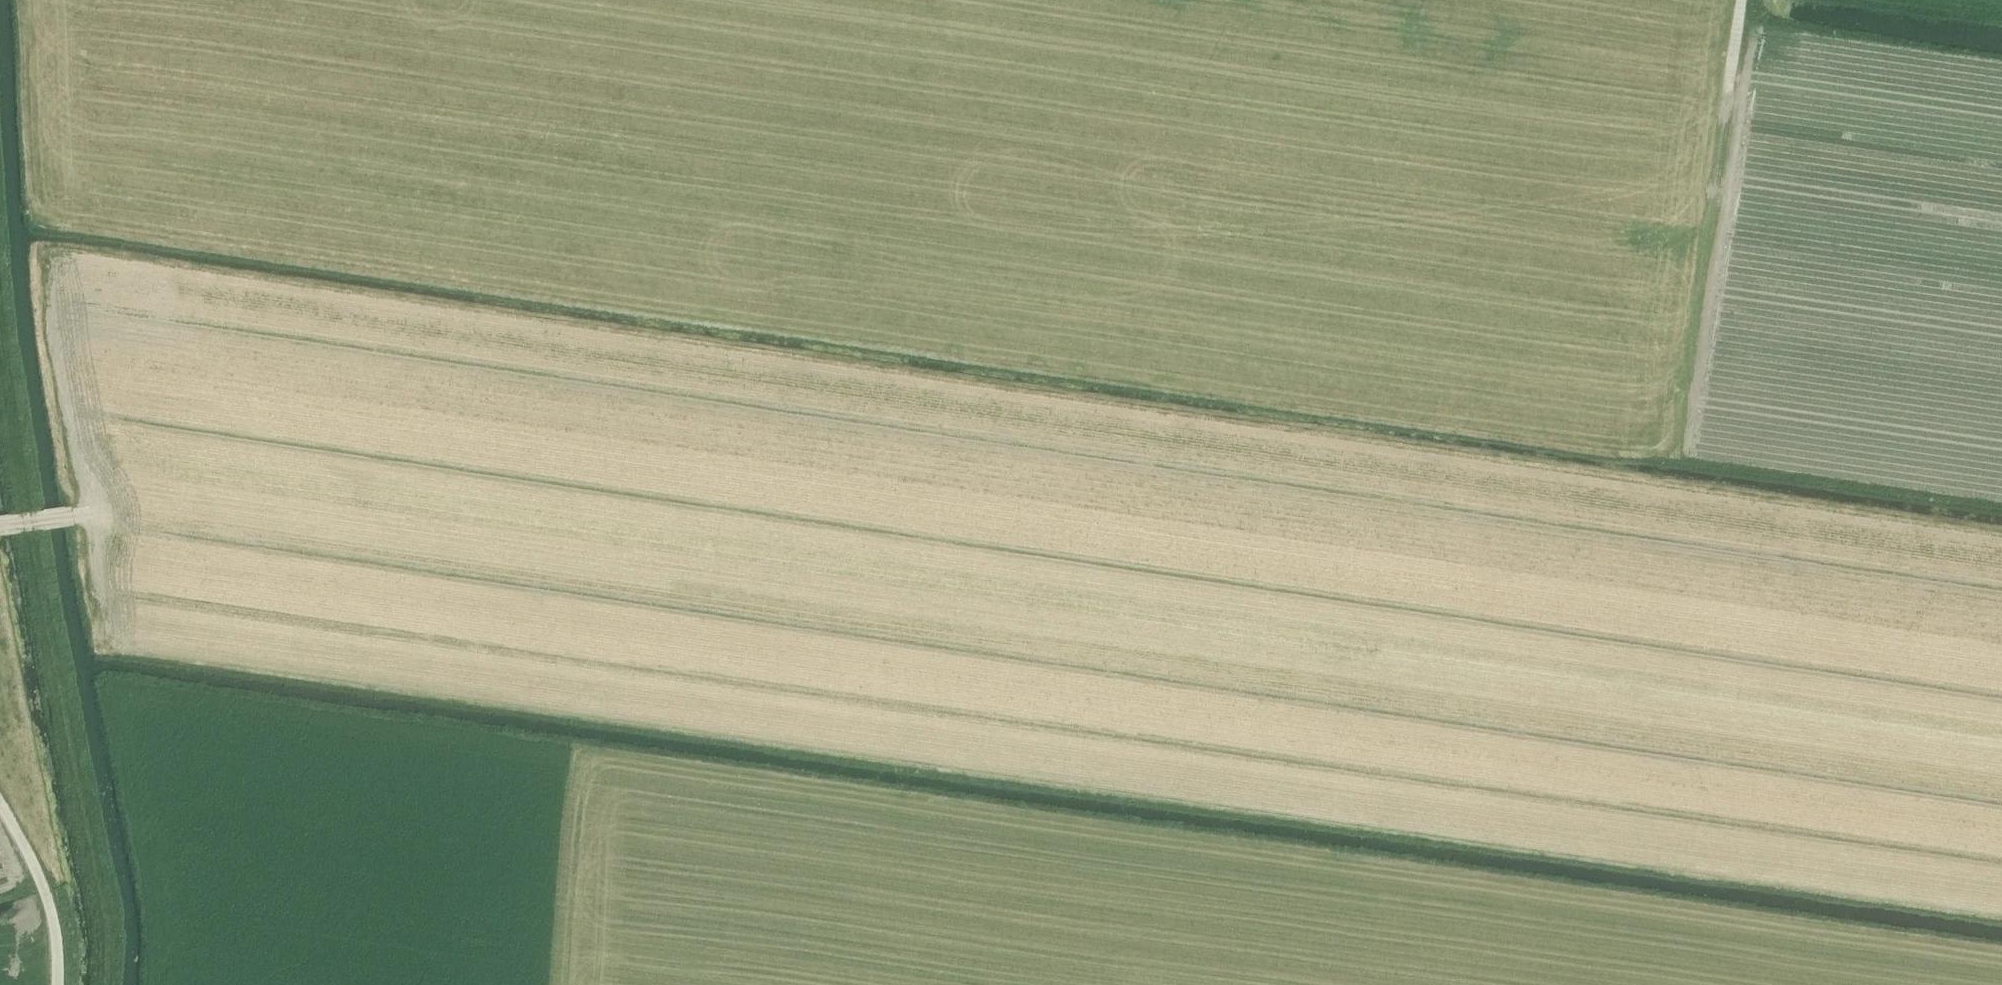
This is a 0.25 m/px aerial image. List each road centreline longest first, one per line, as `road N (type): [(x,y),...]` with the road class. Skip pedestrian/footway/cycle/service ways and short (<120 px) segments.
road 1 (track): [(0,801),(43,880),(56,931),(54,984)]

